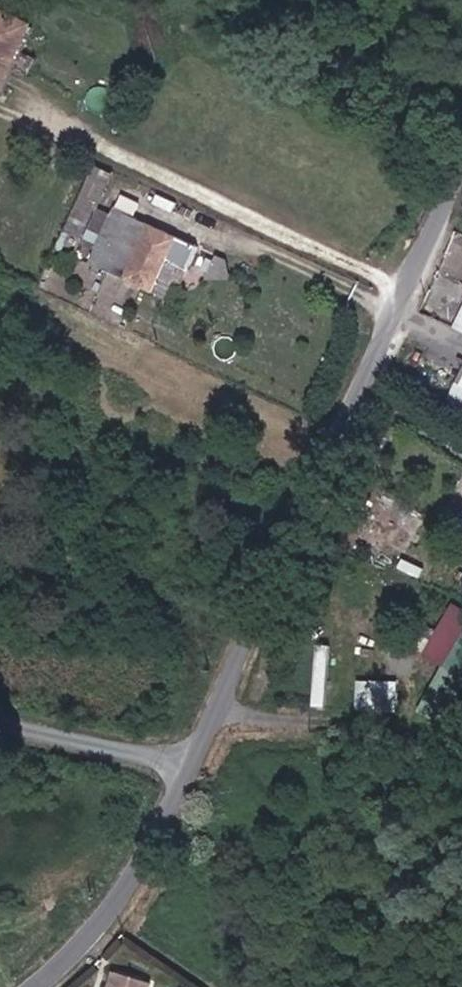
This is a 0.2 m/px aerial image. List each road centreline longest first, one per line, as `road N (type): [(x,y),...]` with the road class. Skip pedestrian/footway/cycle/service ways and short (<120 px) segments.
road 1 (unclassified): [(461,196),(415,280),(193,770)]
road 2 (unclassified): [(193,770),(100,926),(28,986)]
road 3 (unclassified): [(193,770),(0,724)]

